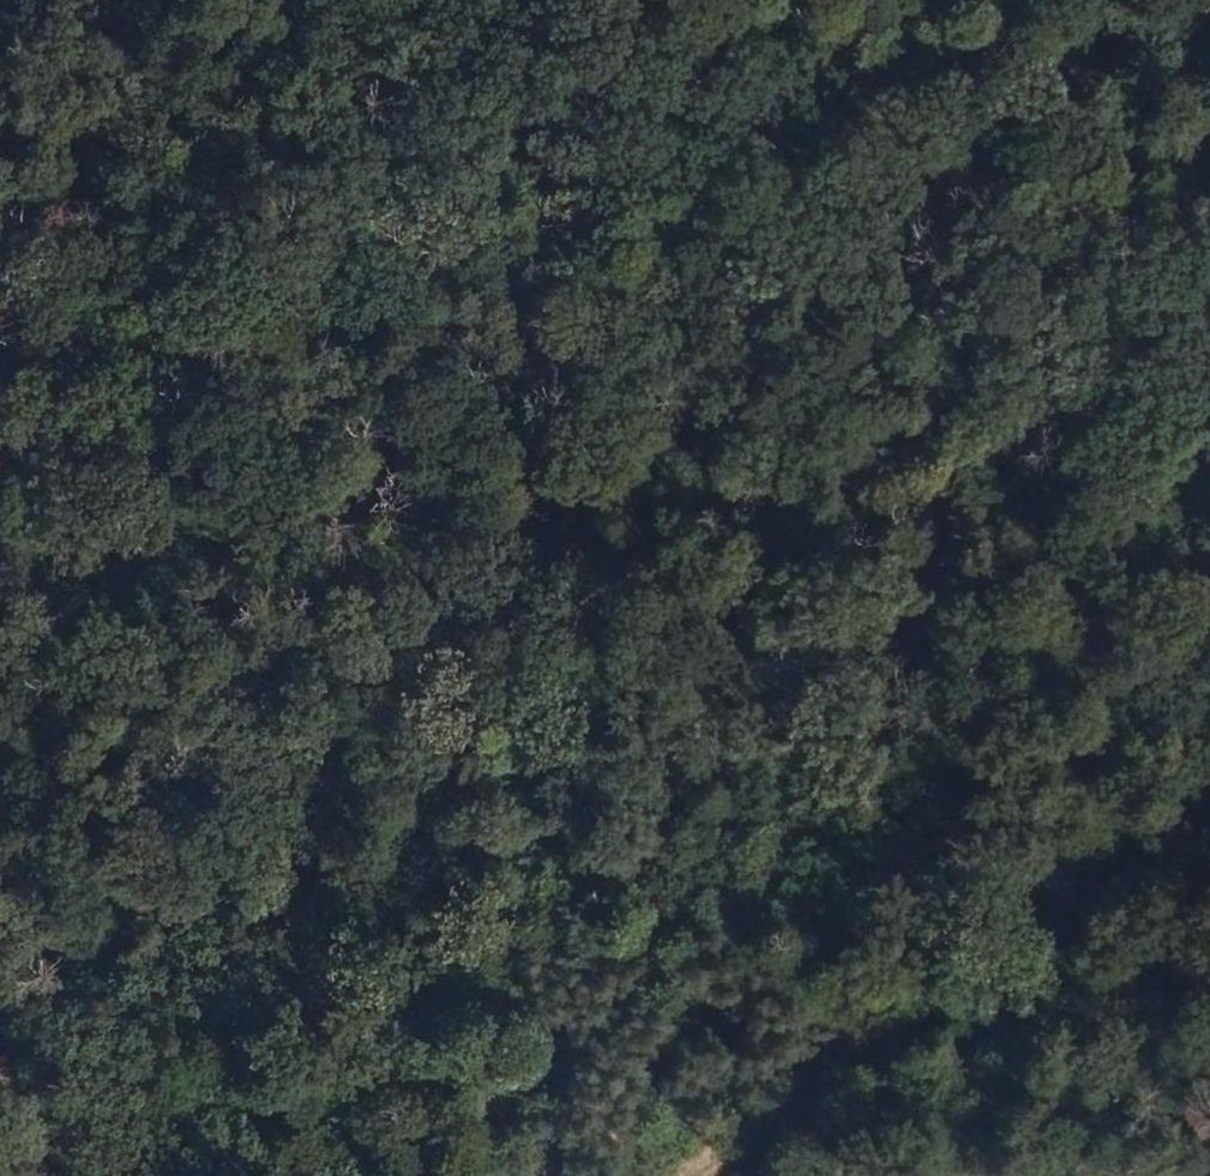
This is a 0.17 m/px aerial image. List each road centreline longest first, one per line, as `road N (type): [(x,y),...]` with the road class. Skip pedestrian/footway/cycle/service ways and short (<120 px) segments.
road 1 (track): [(669,1175),(1209,801)]

